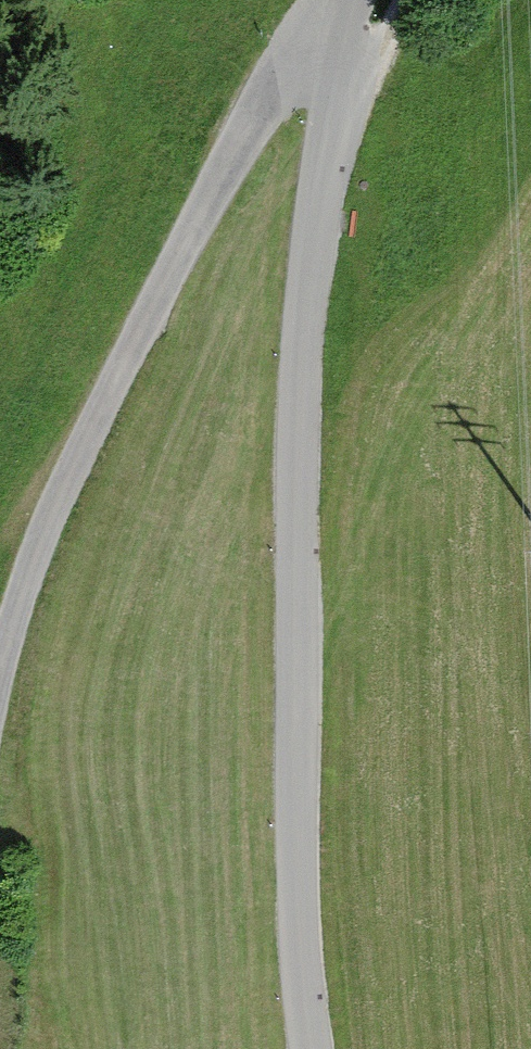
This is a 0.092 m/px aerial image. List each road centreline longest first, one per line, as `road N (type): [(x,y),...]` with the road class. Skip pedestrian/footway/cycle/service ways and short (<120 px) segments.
road 1 (residential): [(344,36),(325,137),(296,507),(298,903),(316,1048)]
road 2 (unclassified): [(0,793),(29,561),(280,84),(344,36)]
road 3 (track): [(412,0),(325,137)]

